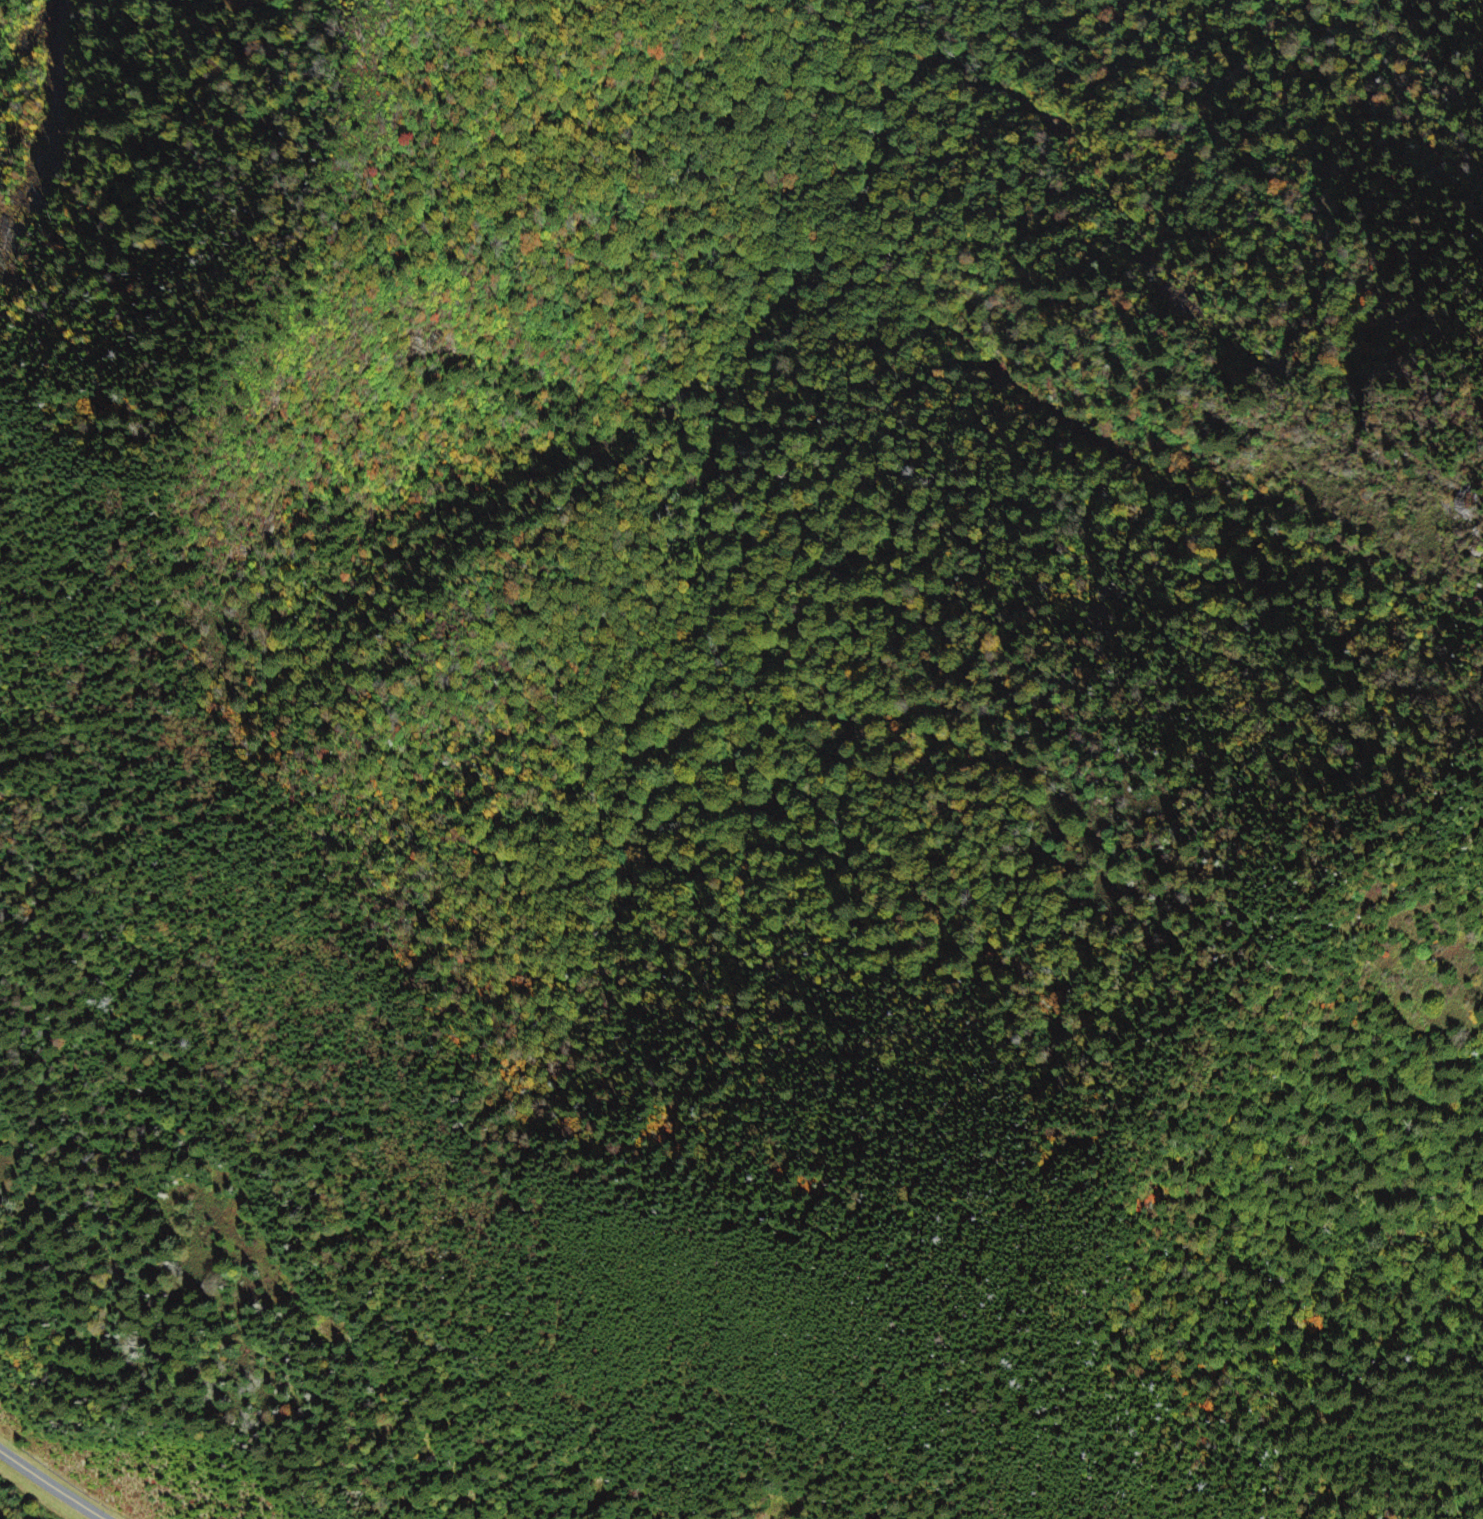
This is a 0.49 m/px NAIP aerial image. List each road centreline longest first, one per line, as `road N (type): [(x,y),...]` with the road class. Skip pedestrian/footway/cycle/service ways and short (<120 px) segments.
road 1 (secondary): [(104,1518),(0,1451)]

